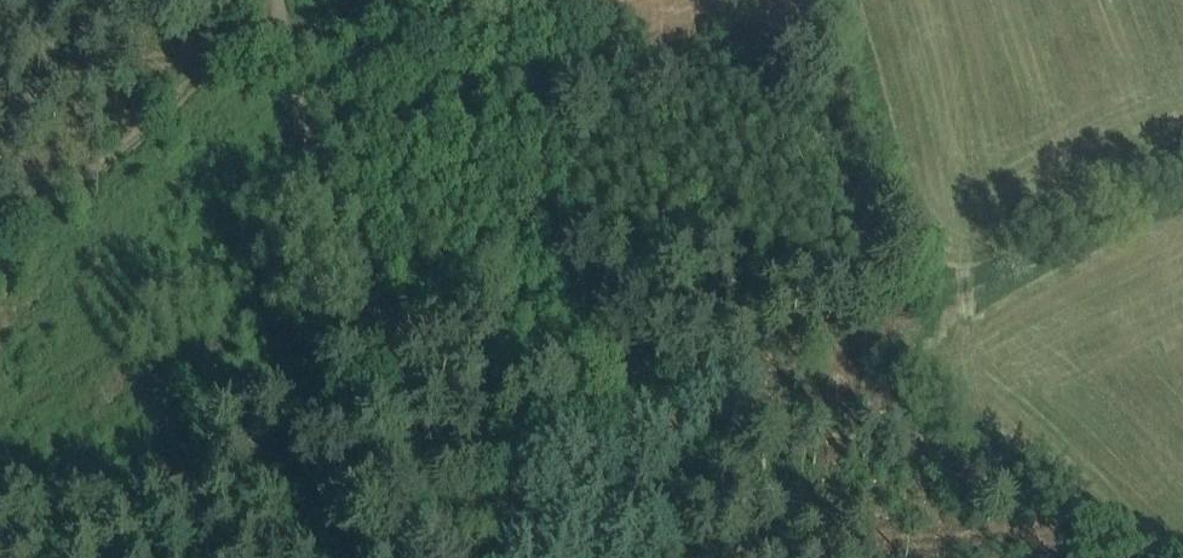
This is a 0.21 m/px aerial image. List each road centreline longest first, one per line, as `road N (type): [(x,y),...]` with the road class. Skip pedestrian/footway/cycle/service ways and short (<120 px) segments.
road 1 (track): [(440,557),(376,397),(273,0)]

